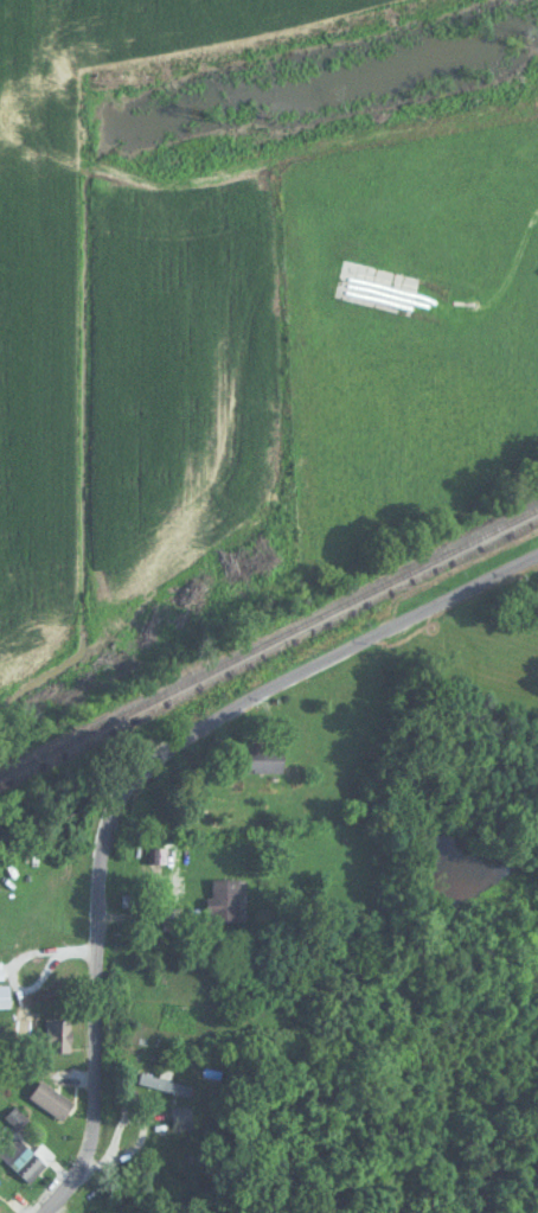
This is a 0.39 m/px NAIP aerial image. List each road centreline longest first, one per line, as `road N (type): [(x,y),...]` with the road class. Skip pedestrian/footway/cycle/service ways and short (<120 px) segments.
road 1 (residential): [(45,1212),(77,1176),(88,978),(110,802),(134,772),(370,640)]
road 2 (residential): [(370,640),(537,552)]

